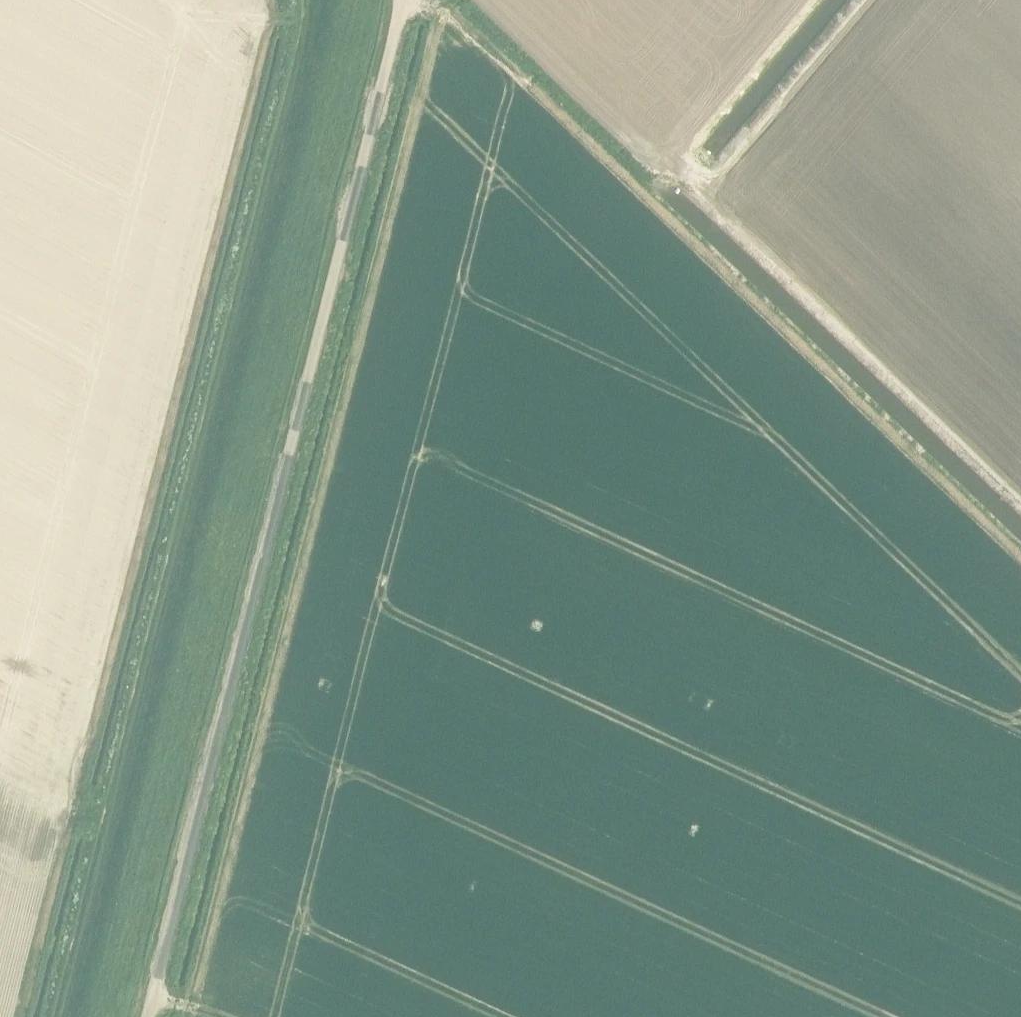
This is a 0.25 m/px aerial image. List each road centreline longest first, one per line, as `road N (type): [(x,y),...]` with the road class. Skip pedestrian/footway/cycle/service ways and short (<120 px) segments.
road 1 (unclassified): [(153,1016),(402,0)]
road 2 (track): [(55,1016),(303,0)]

